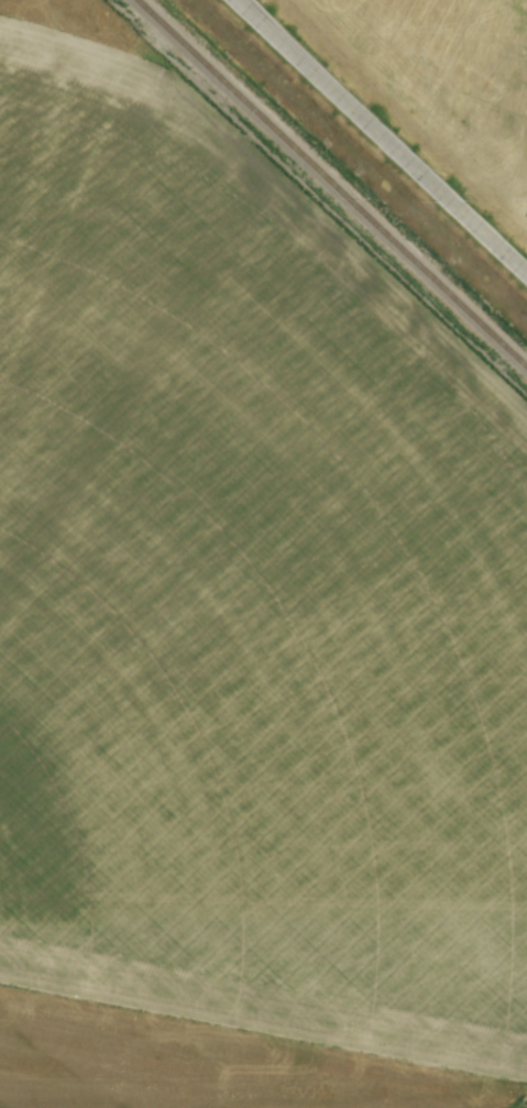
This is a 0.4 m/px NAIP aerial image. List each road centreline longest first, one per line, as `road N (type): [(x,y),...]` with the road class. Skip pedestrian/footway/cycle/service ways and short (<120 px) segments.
road 1 (tertiary): [(526,273),(239,0)]

